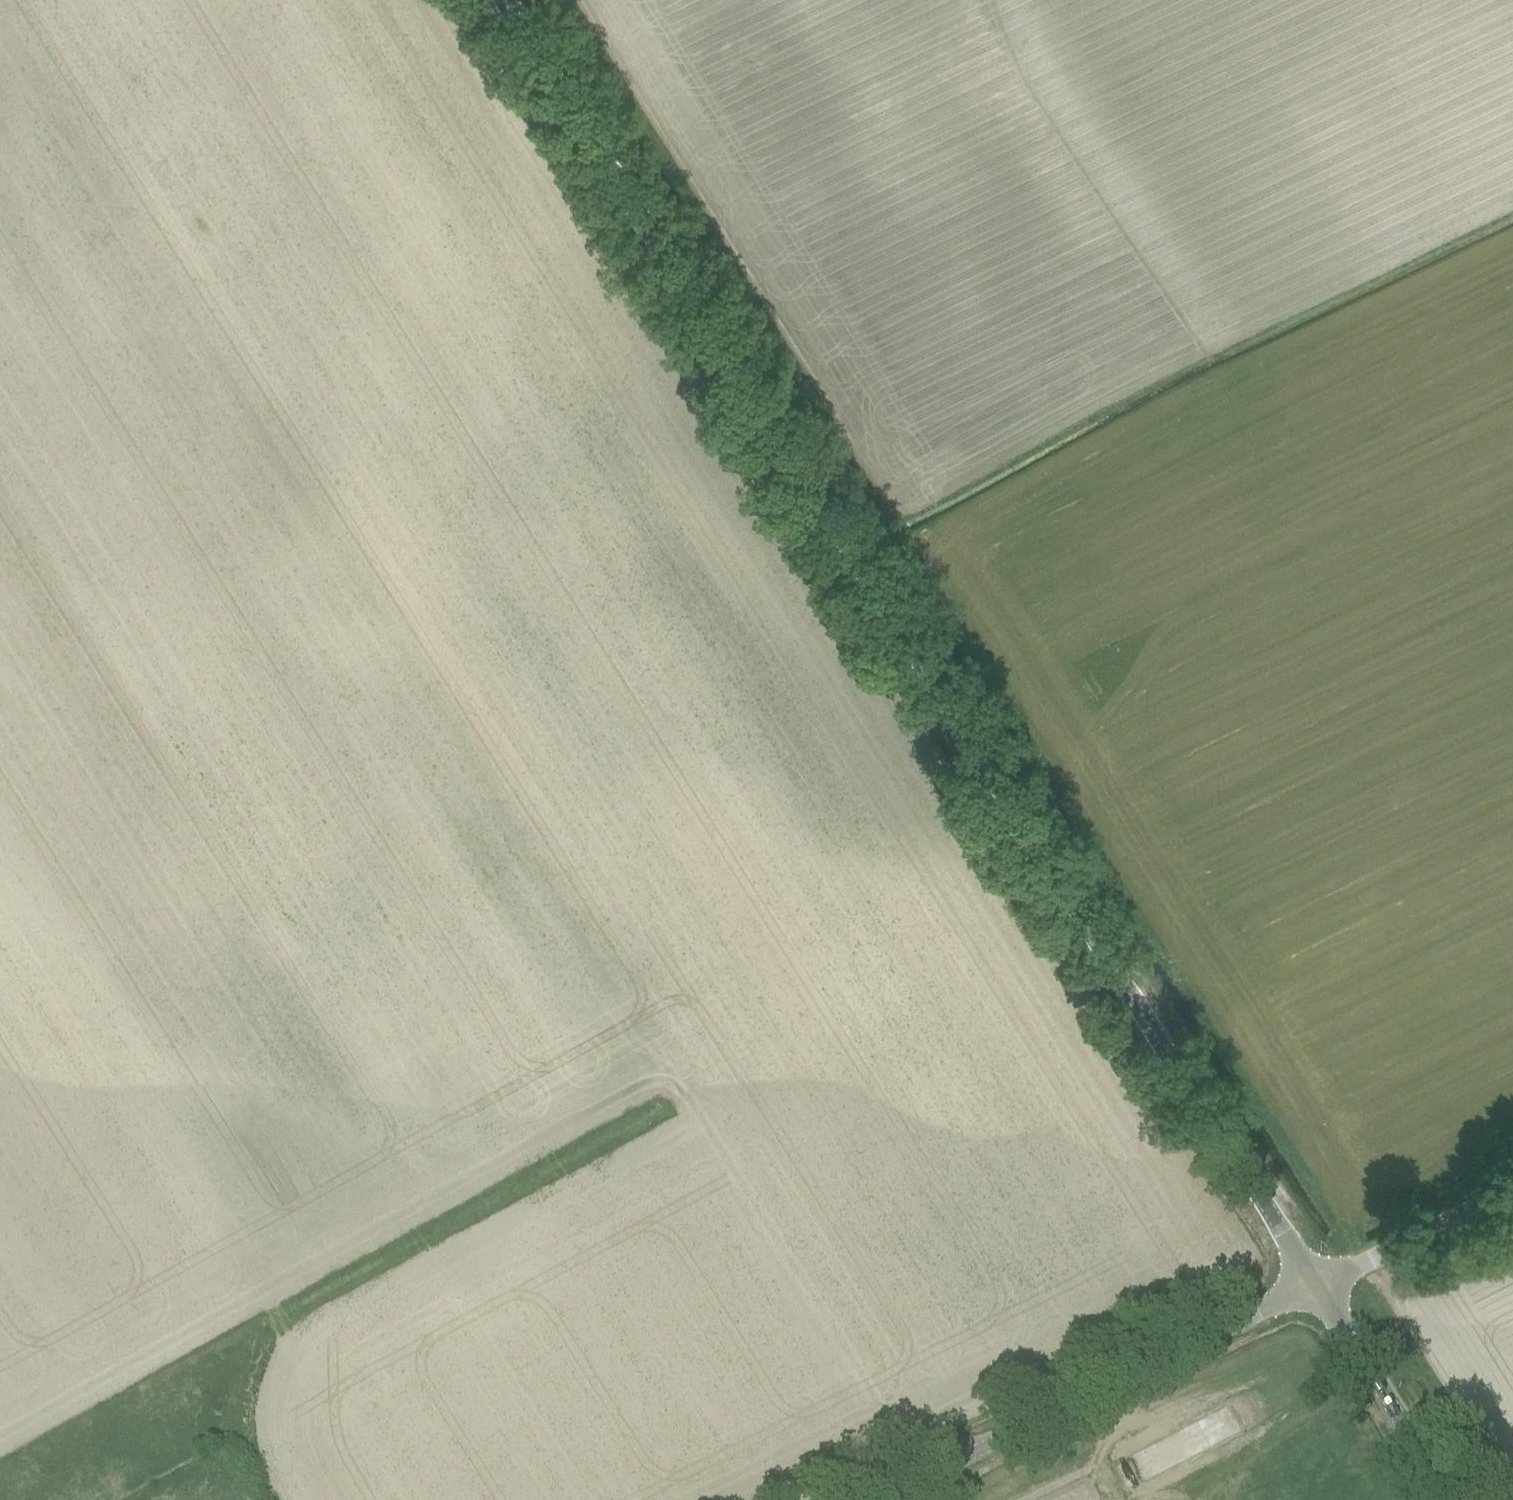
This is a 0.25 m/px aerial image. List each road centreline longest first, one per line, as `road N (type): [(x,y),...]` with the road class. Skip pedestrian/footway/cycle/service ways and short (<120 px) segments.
road 1 (unclassified): [(1320,1289),(516,0)]
road 2 (unclassified): [(890,1499),(1320,1289)]
road 3 (unclassified): [(1453,1499),(1320,1289)]
road 4 (unclassified): [(1320,1289),(1512,1194)]

